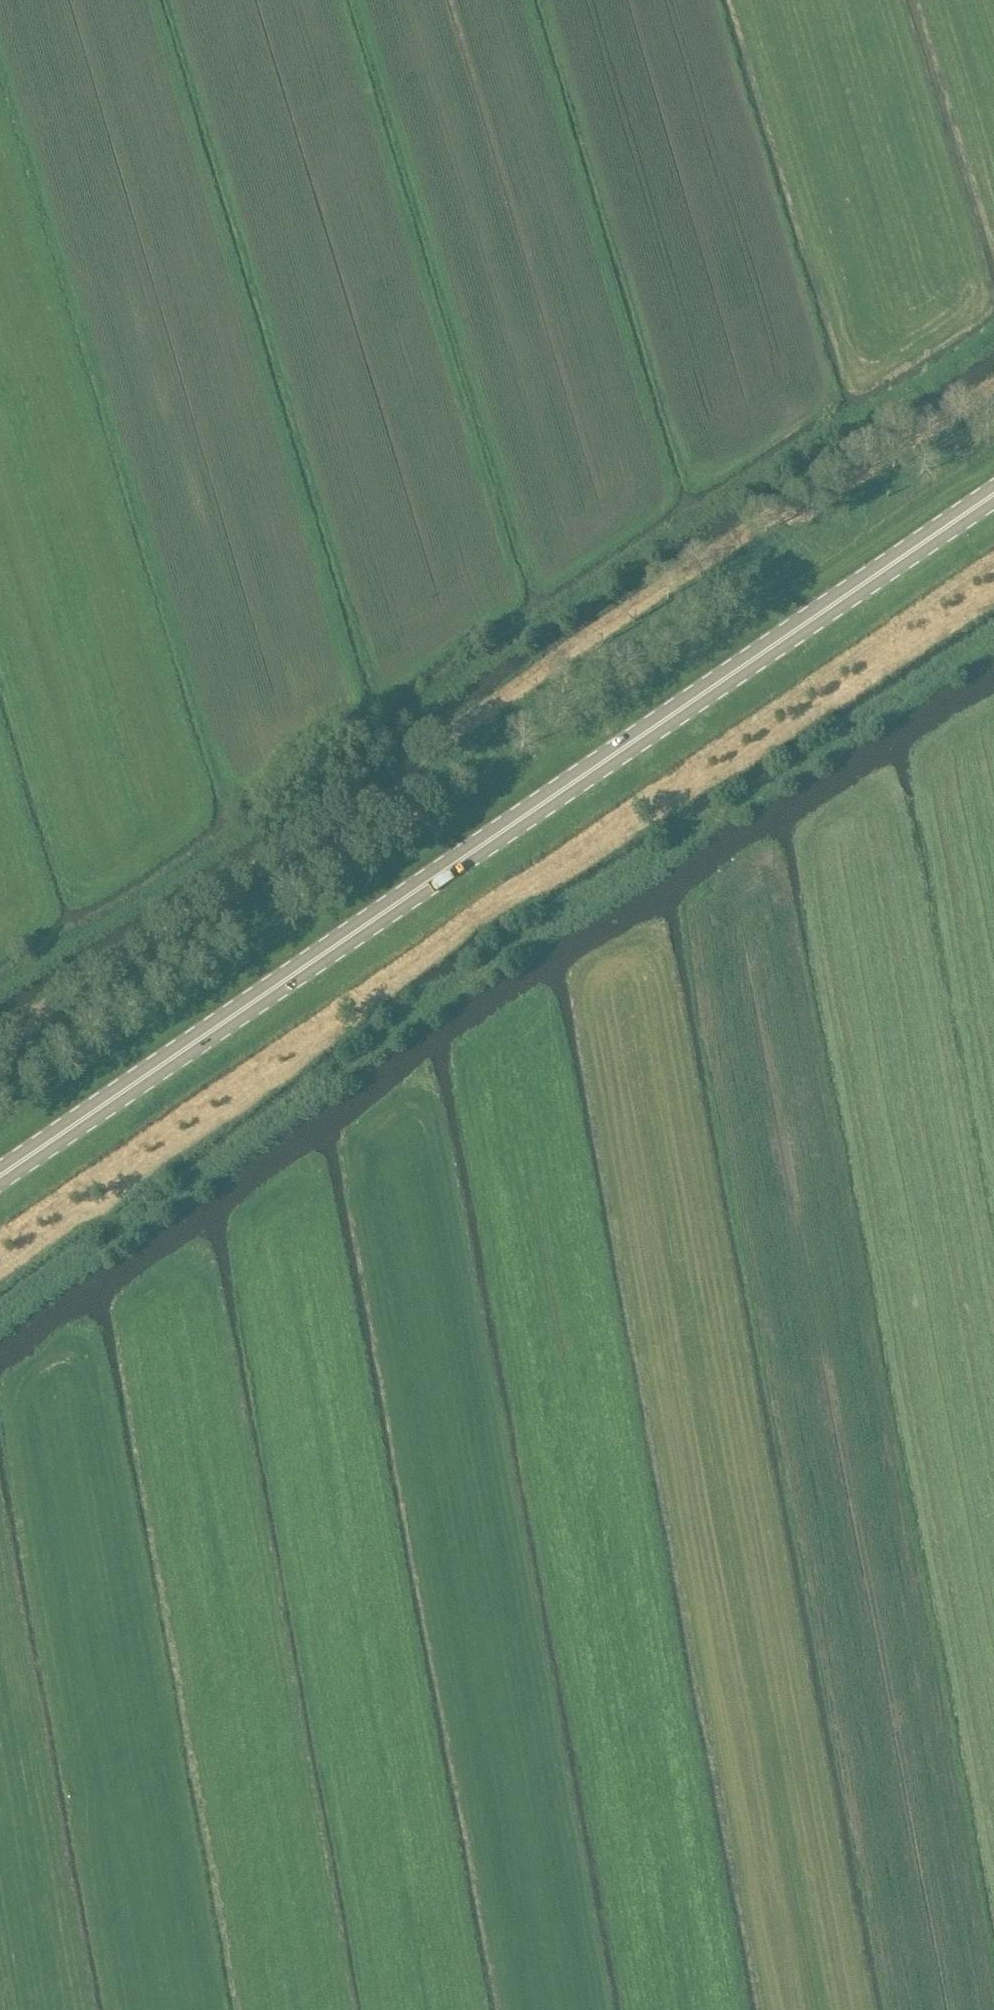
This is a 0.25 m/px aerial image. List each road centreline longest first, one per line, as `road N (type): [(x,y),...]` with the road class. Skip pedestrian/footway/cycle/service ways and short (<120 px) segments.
road 1 (track): [(0,1322),(498,956),(649,867),(993,640)]
road 2 (primary): [(0,1175),(993,495)]

